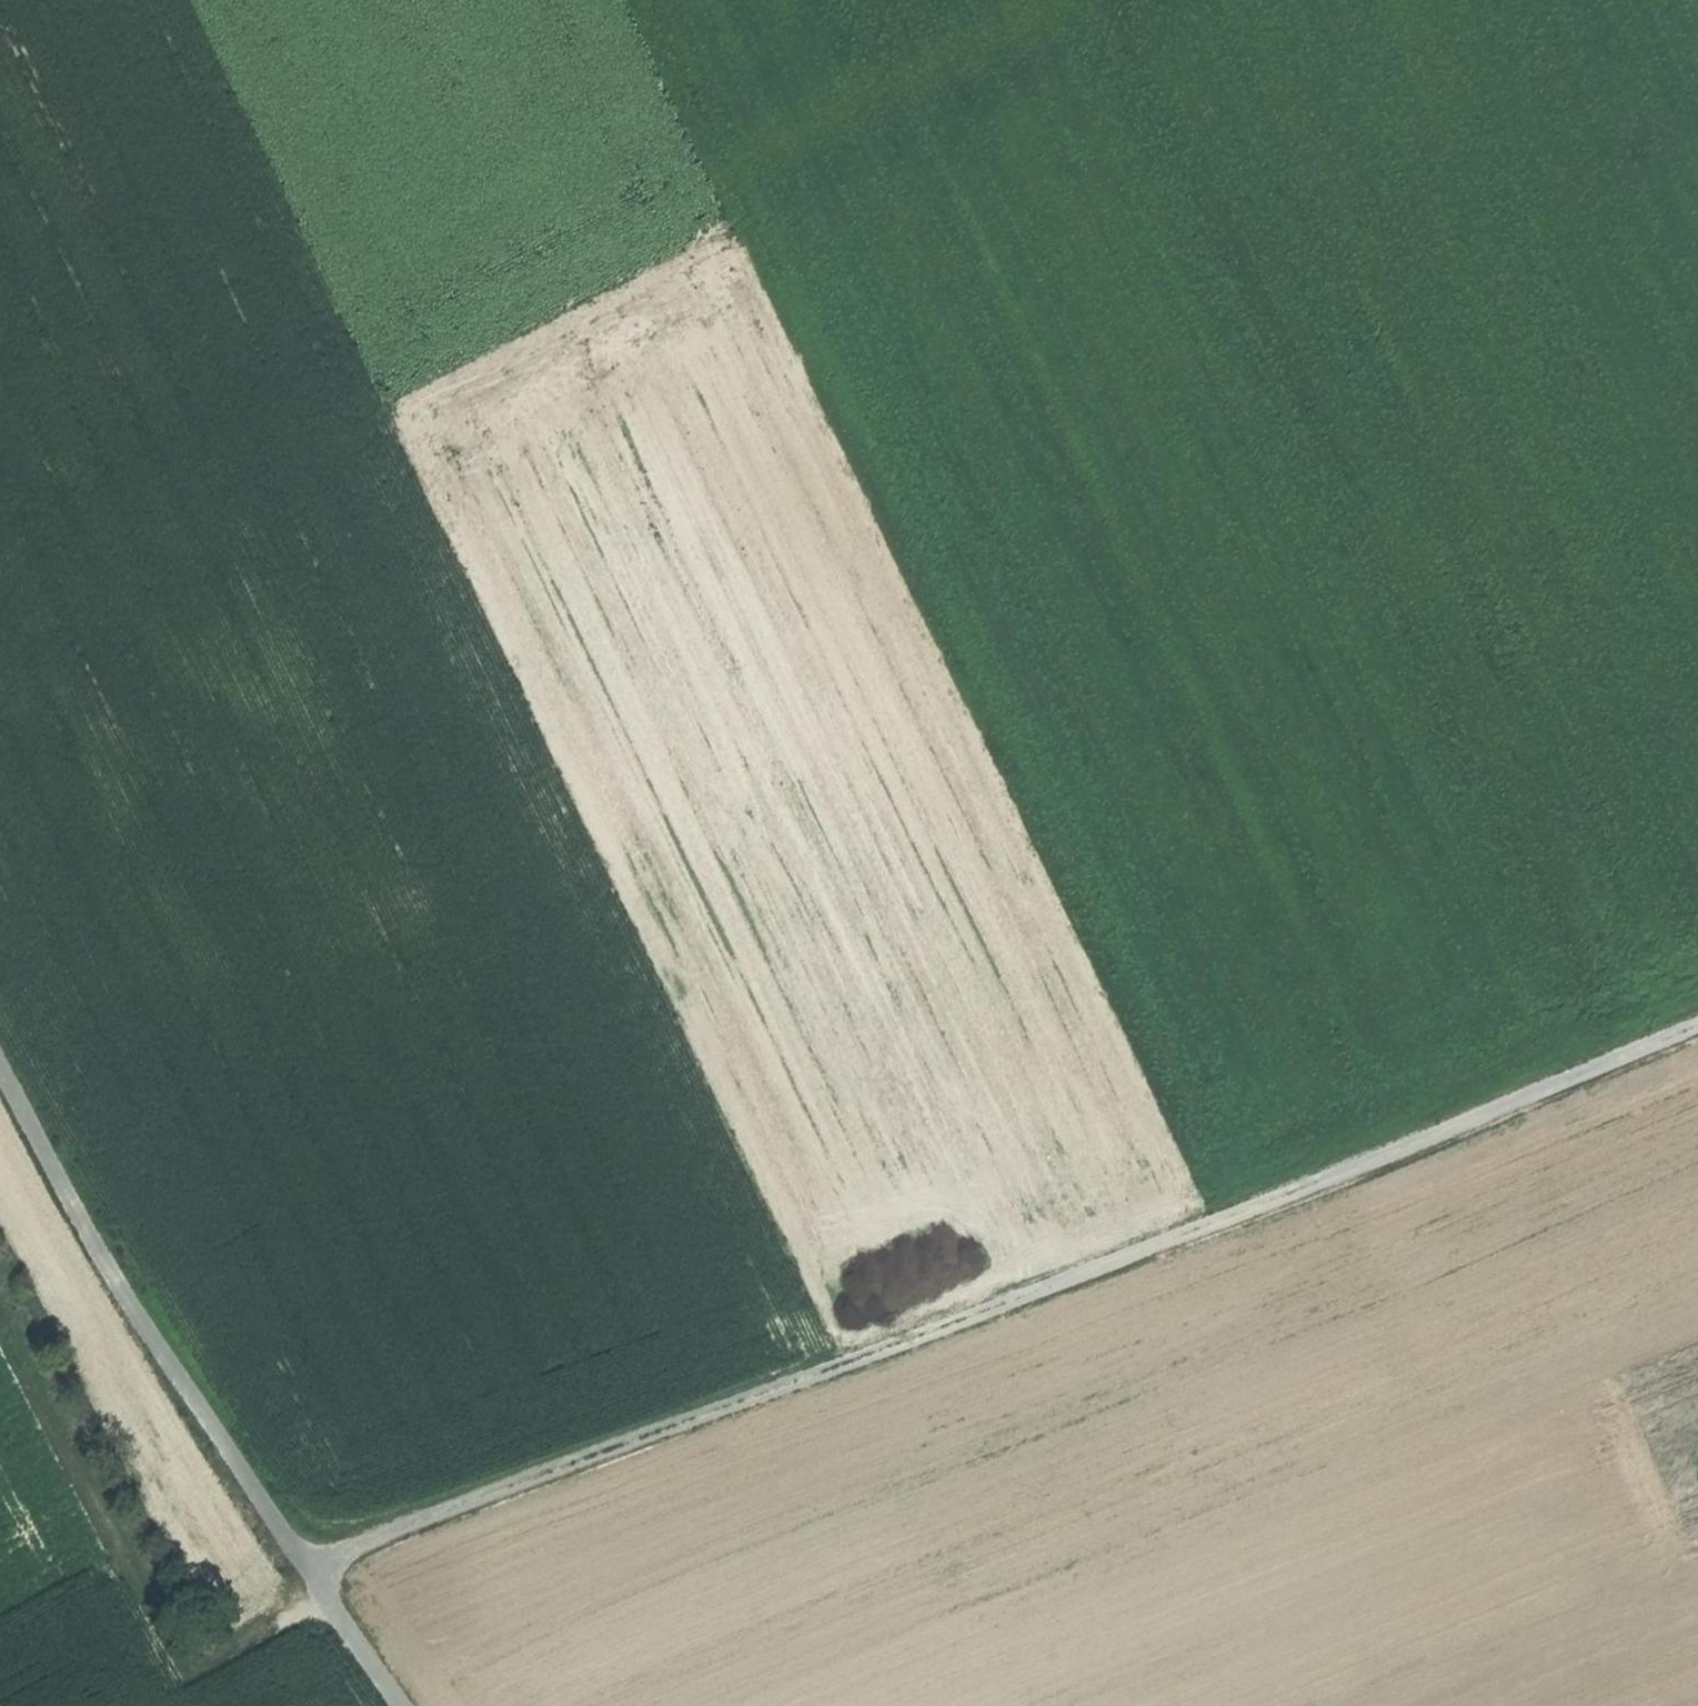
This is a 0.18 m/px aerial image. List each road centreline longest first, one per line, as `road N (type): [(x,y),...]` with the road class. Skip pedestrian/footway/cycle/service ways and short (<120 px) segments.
road 1 (track): [(188,1670),(324,1594),(341,1554),(360,1537),(1697,1013)]
road 2 (track): [(0,1063),(83,1231),(403,1705)]

